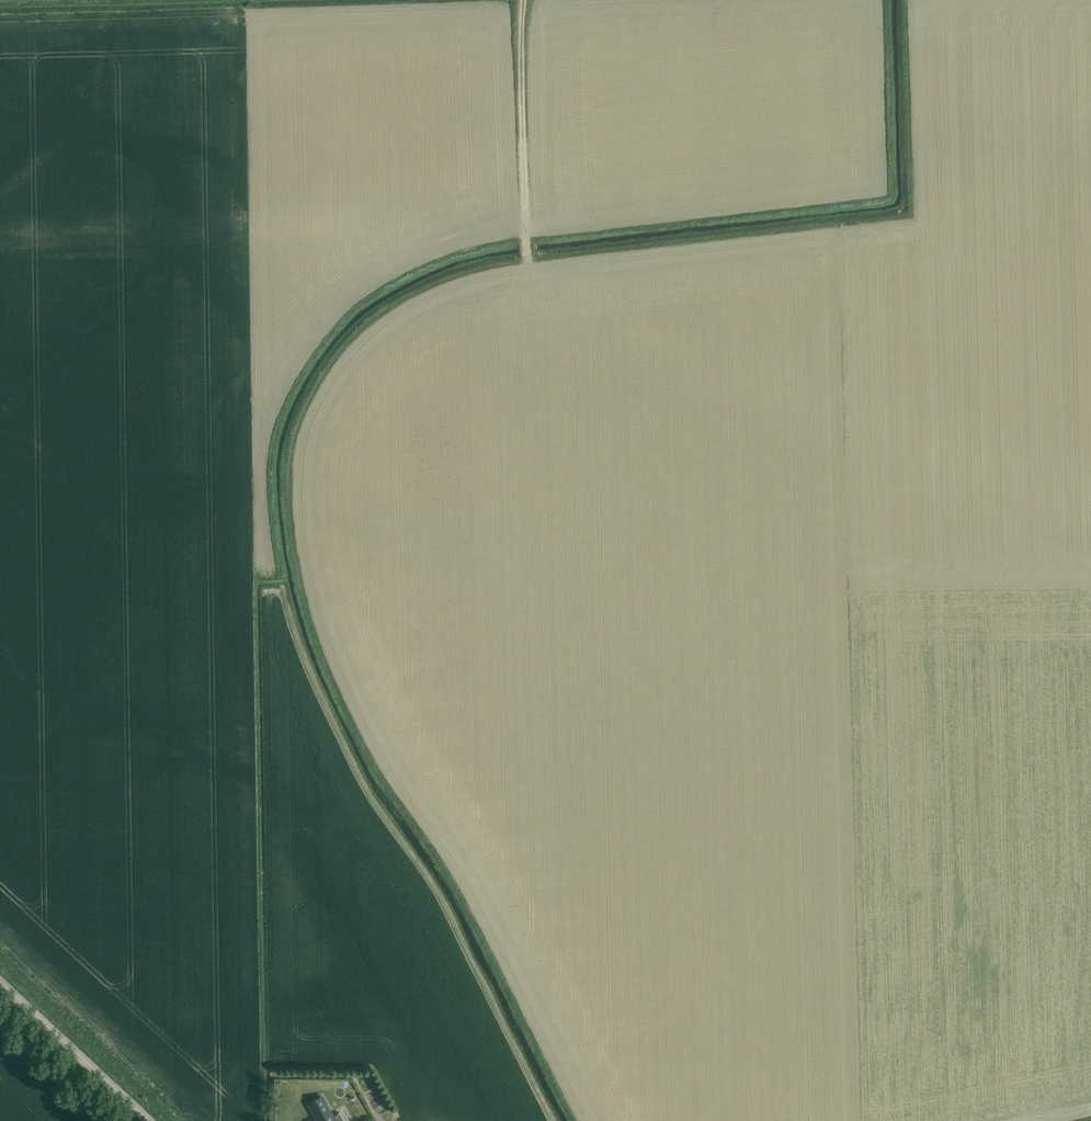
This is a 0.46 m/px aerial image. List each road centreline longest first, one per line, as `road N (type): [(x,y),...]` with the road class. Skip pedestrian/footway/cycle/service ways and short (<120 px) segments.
road 1 (track): [(523,0),(527,257)]
road 2 (unclassified): [(150,1120),(0,983)]

